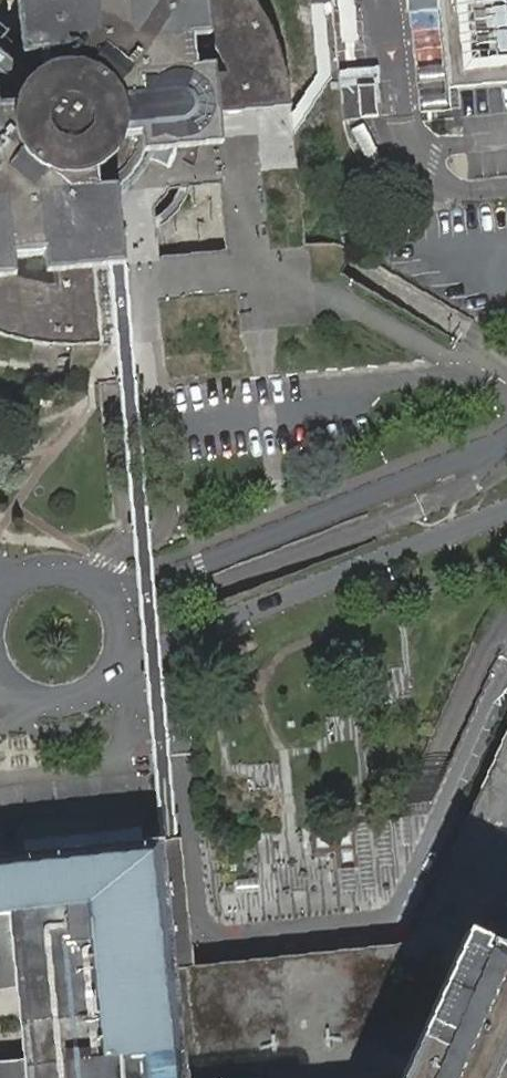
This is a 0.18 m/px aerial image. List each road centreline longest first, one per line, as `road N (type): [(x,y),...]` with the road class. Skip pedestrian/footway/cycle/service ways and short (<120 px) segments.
road 1 (unclassified): [(506,440),(154,584),(102,590)]
road 2 (unclassified): [(106,675),(506,511)]
road 3 (unclassified): [(0,679),(44,702),(89,691),(106,675)]

